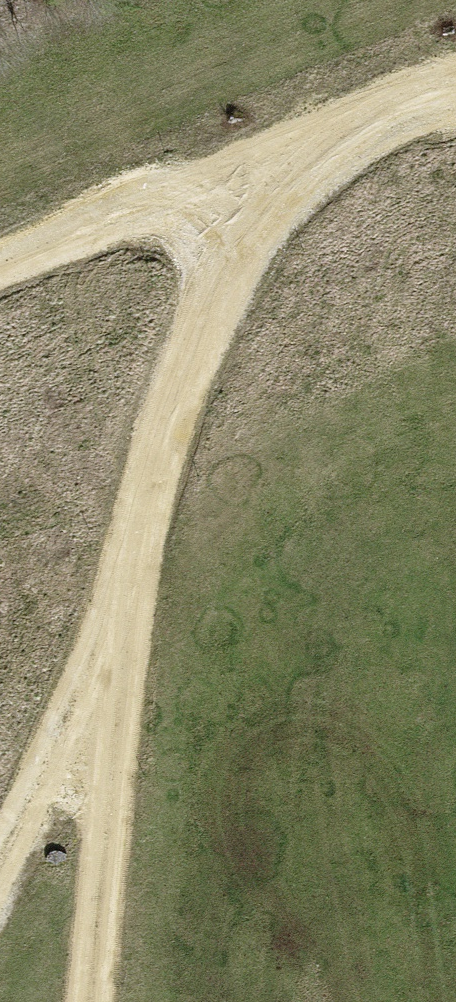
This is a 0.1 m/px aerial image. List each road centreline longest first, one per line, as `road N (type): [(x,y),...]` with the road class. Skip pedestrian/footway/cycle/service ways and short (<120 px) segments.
road 1 (track): [(249,173),(170,406),(113,672),(36,794),(0,872)]
road 2 (track): [(455,94),(0,274)]
road 3 (track): [(87,1001),(113,672)]

